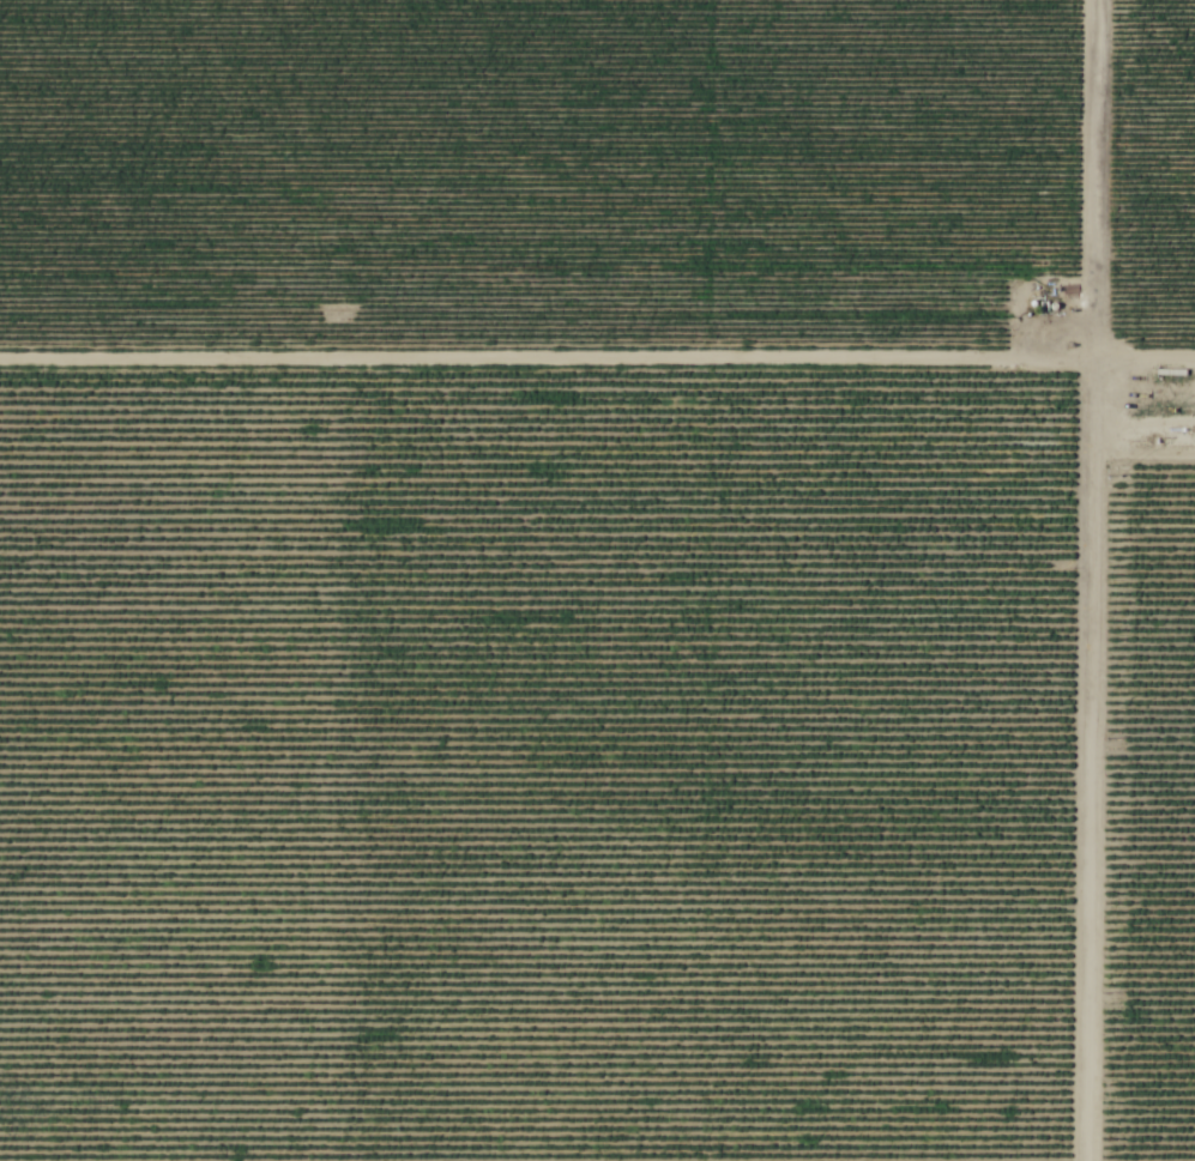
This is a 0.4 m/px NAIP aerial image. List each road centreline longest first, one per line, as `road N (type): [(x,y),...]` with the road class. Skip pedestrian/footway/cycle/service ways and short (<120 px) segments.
road 1 (track): [(0,365),(1194,362)]
road 2 (track): [(1082,1160),(1092,0)]

